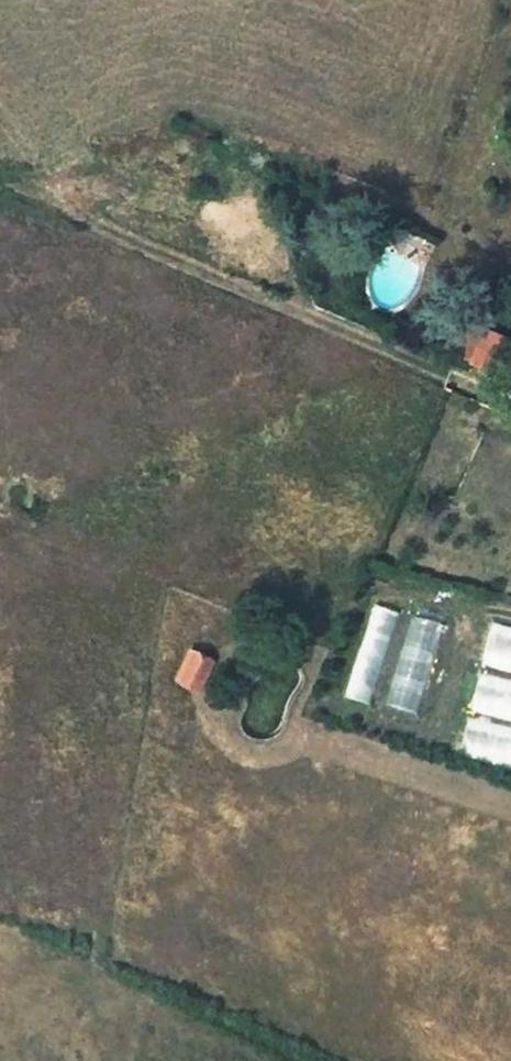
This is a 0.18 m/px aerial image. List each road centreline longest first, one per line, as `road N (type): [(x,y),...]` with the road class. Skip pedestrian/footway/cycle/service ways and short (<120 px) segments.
road 1 (track): [(510,403),(0,184)]

